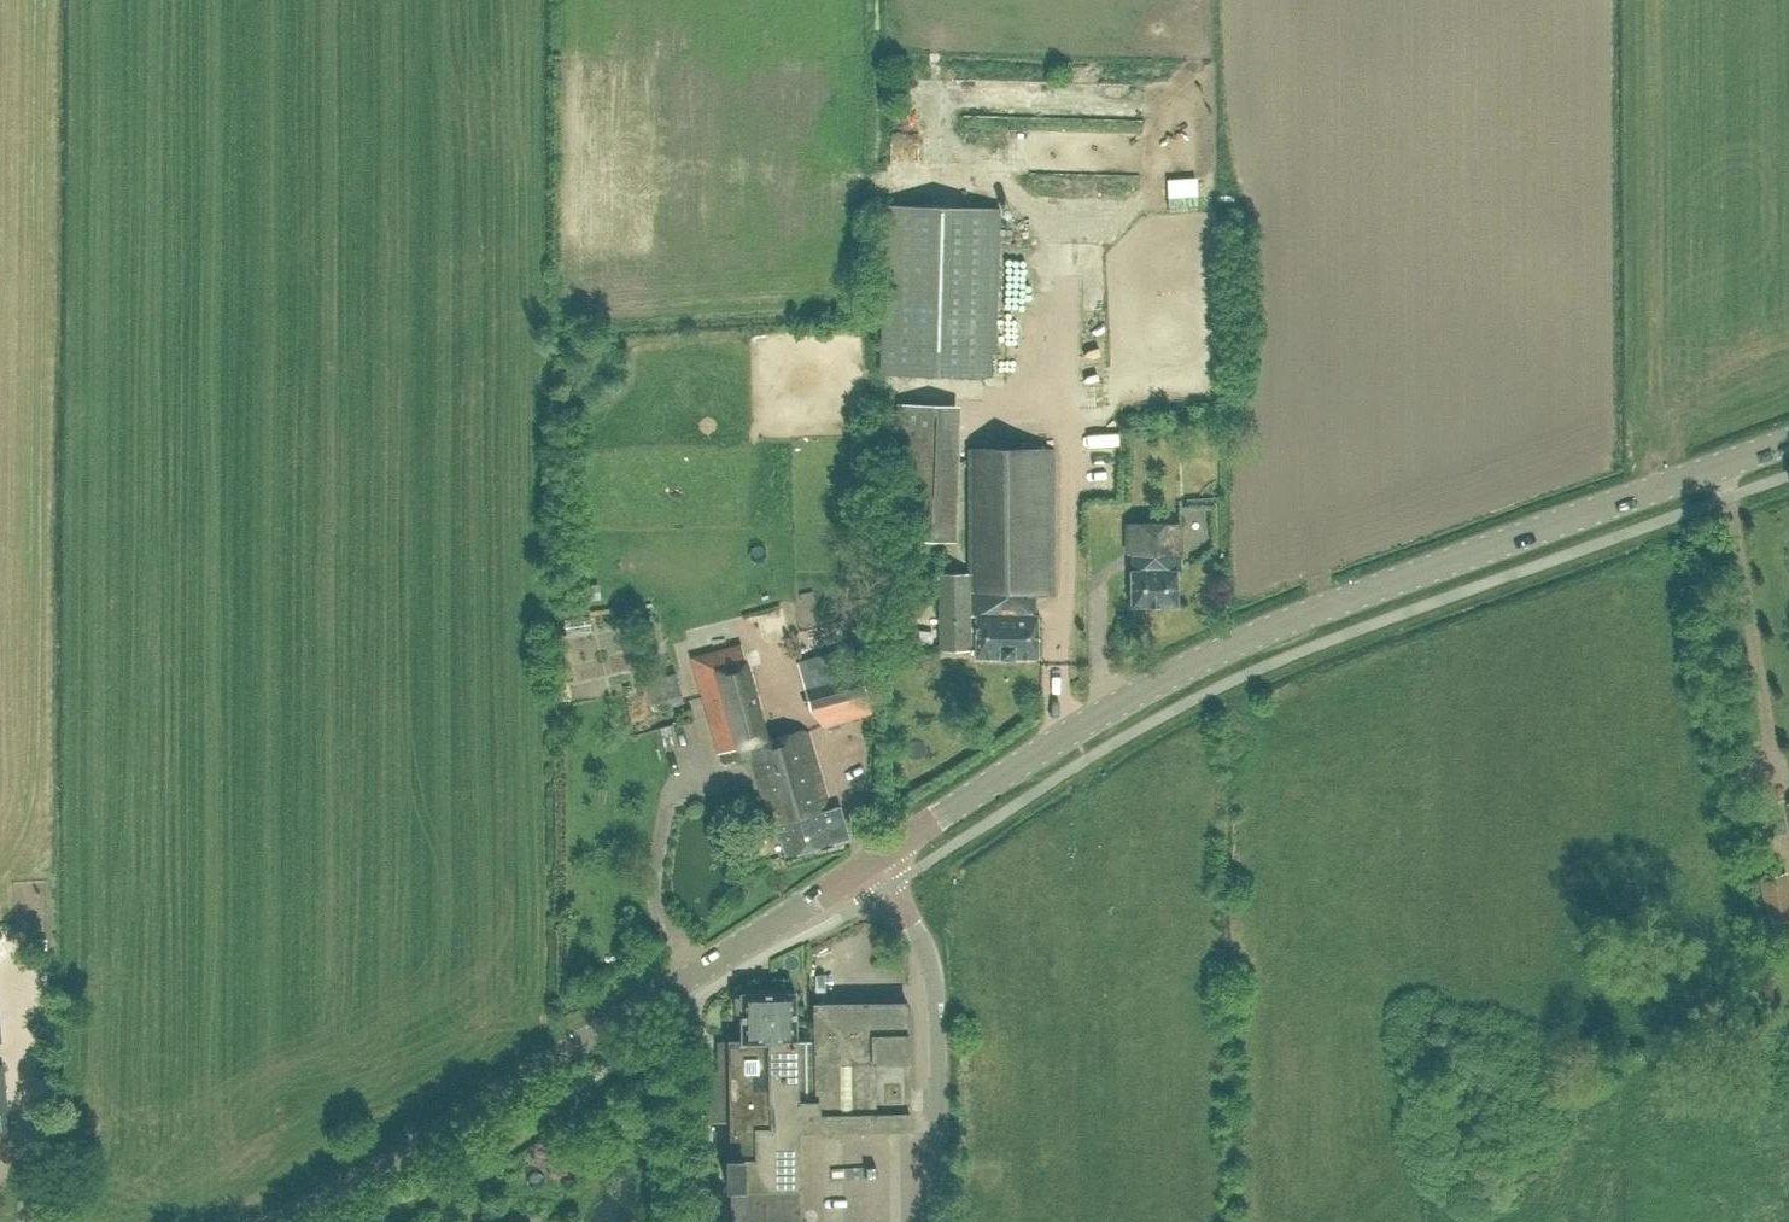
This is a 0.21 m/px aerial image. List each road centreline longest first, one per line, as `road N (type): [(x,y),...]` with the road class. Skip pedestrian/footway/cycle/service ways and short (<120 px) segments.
road 1 (secondary): [(1788,442),(1269,631),(1082,728),(877,860)]
road 2 (secondary): [(877,860),(292,1221)]
road 3 (tertiary): [(929,1221),(934,992),(877,860)]

